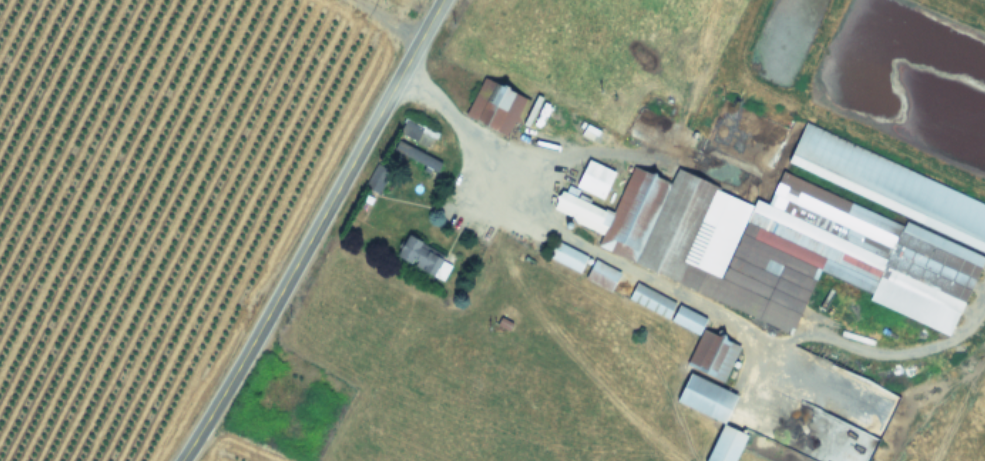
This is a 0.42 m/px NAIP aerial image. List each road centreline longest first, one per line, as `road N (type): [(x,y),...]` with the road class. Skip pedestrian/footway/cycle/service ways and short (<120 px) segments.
road 1 (tertiary): [(180,460),(441,0)]

